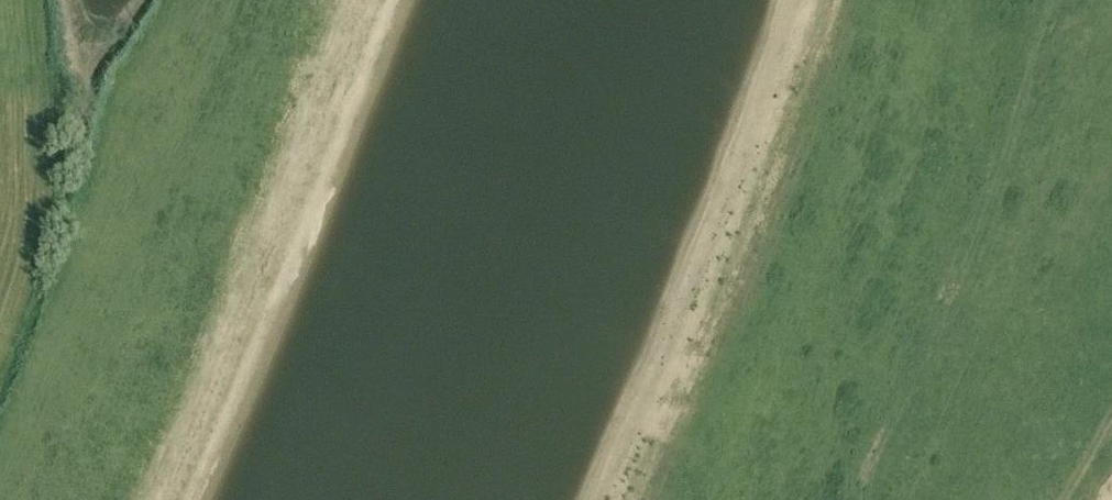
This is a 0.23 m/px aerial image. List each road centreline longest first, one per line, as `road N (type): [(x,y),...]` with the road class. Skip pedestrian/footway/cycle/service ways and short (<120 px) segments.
road 1 (track): [(1045,0),(943,312),(852,499)]

